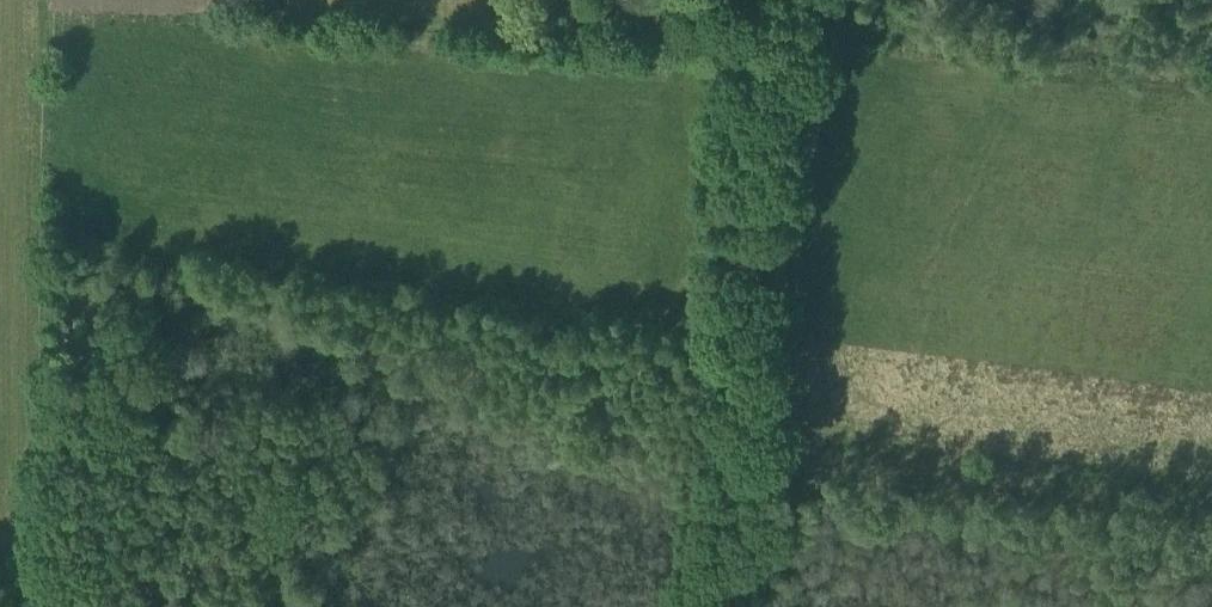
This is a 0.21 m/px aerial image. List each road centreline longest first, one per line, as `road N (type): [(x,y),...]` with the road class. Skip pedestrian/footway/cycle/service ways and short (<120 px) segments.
road 1 (track): [(725,606),(752,0)]

